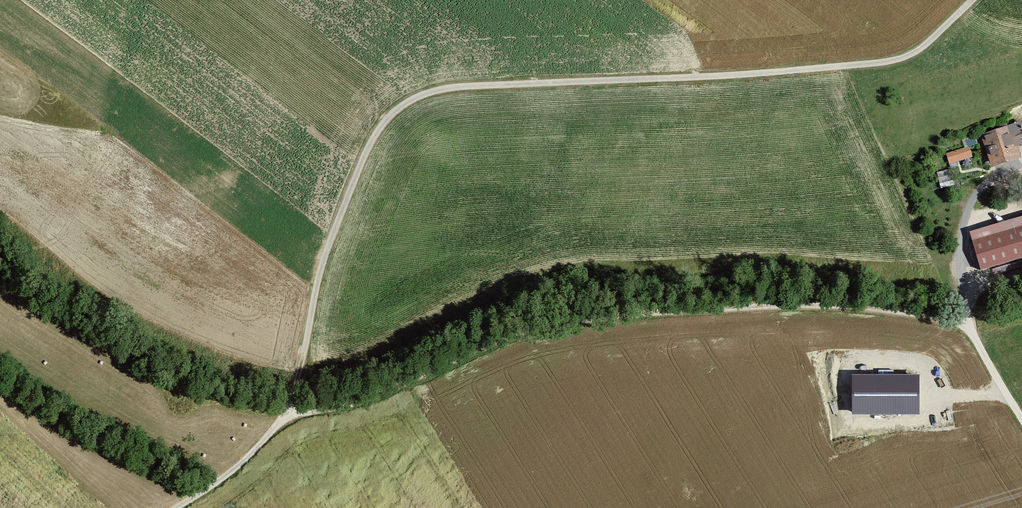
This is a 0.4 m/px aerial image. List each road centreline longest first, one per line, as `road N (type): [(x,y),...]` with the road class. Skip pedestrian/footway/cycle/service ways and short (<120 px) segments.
road 1 (track): [(176,507),(218,482),(284,417),(325,251),(373,137),(404,104),(442,89),(890,62),(920,48),(970,0)]
road 2 (track): [(965,323),(835,304),(604,316),(491,341),(388,389),(284,417)]

